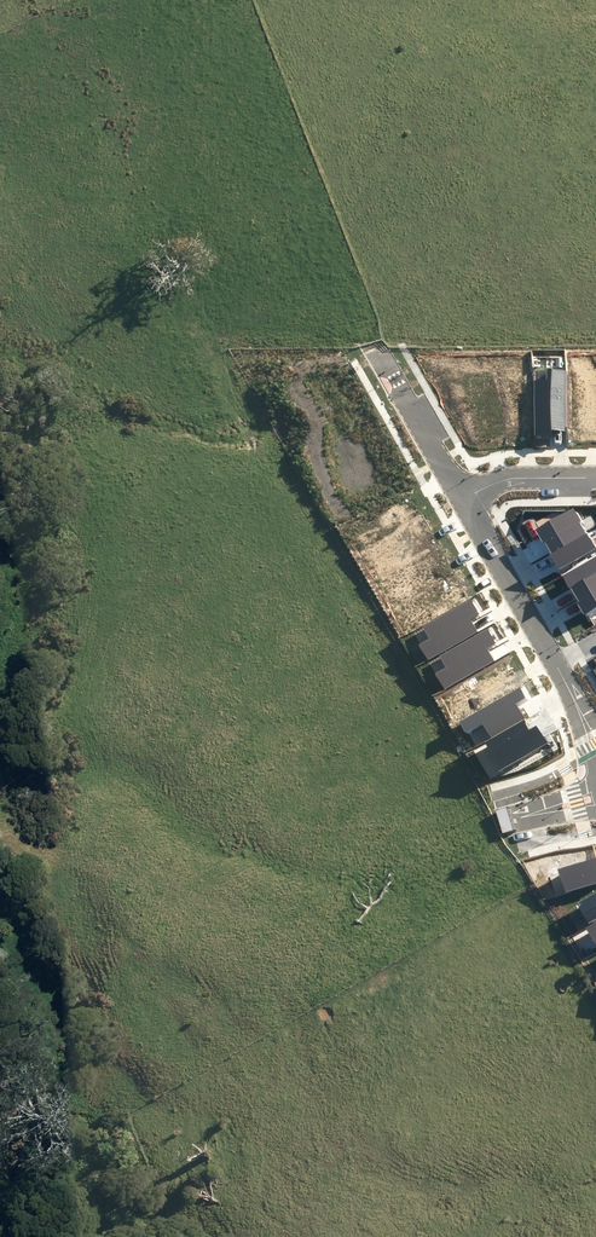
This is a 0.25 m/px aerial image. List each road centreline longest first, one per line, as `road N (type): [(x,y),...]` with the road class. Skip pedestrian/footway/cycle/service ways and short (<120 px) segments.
road 1 (residential): [(556,665),(463,500)]
road 2 (residential): [(463,500),(375,349)]
road 3 (residential): [(463,500),(507,479),(595,477)]

